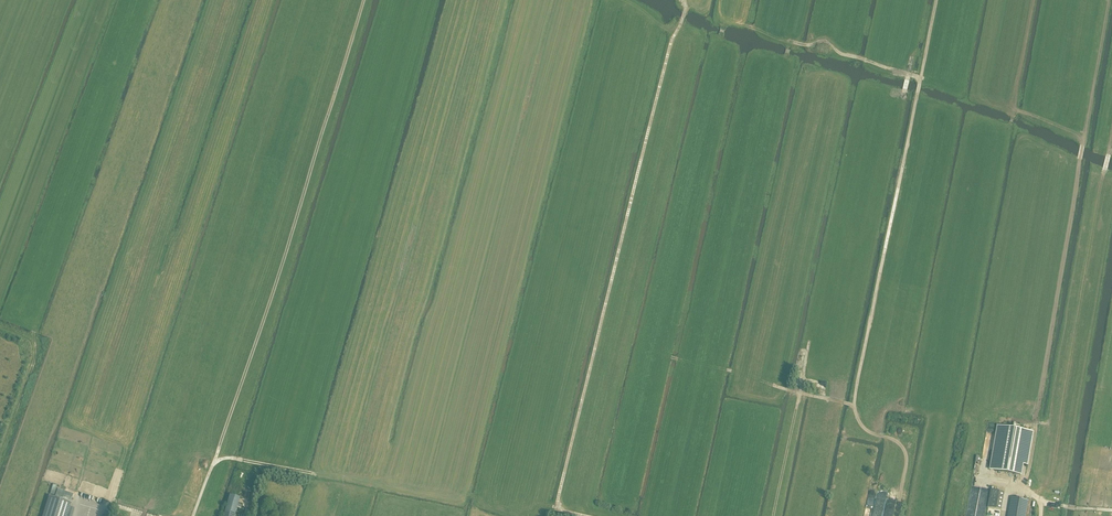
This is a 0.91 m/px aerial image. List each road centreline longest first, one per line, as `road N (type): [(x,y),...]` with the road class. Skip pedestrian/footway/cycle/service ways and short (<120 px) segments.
road 1 (track): [(683,0),(557,504),(589,515)]
road 2 (track): [(213,463),(363,0)]
road 3 (track): [(774,515),(810,341),(836,309),(874,120),(905,89)]
road 4 (track): [(854,407),(937,0)]
road 5 (track): [(896,515),(904,449),(869,432),(849,404),(775,386)]
road 6 (track): [(672,315),(670,356),(775,386)]
road 7 (track): [(921,77),(797,43)]

